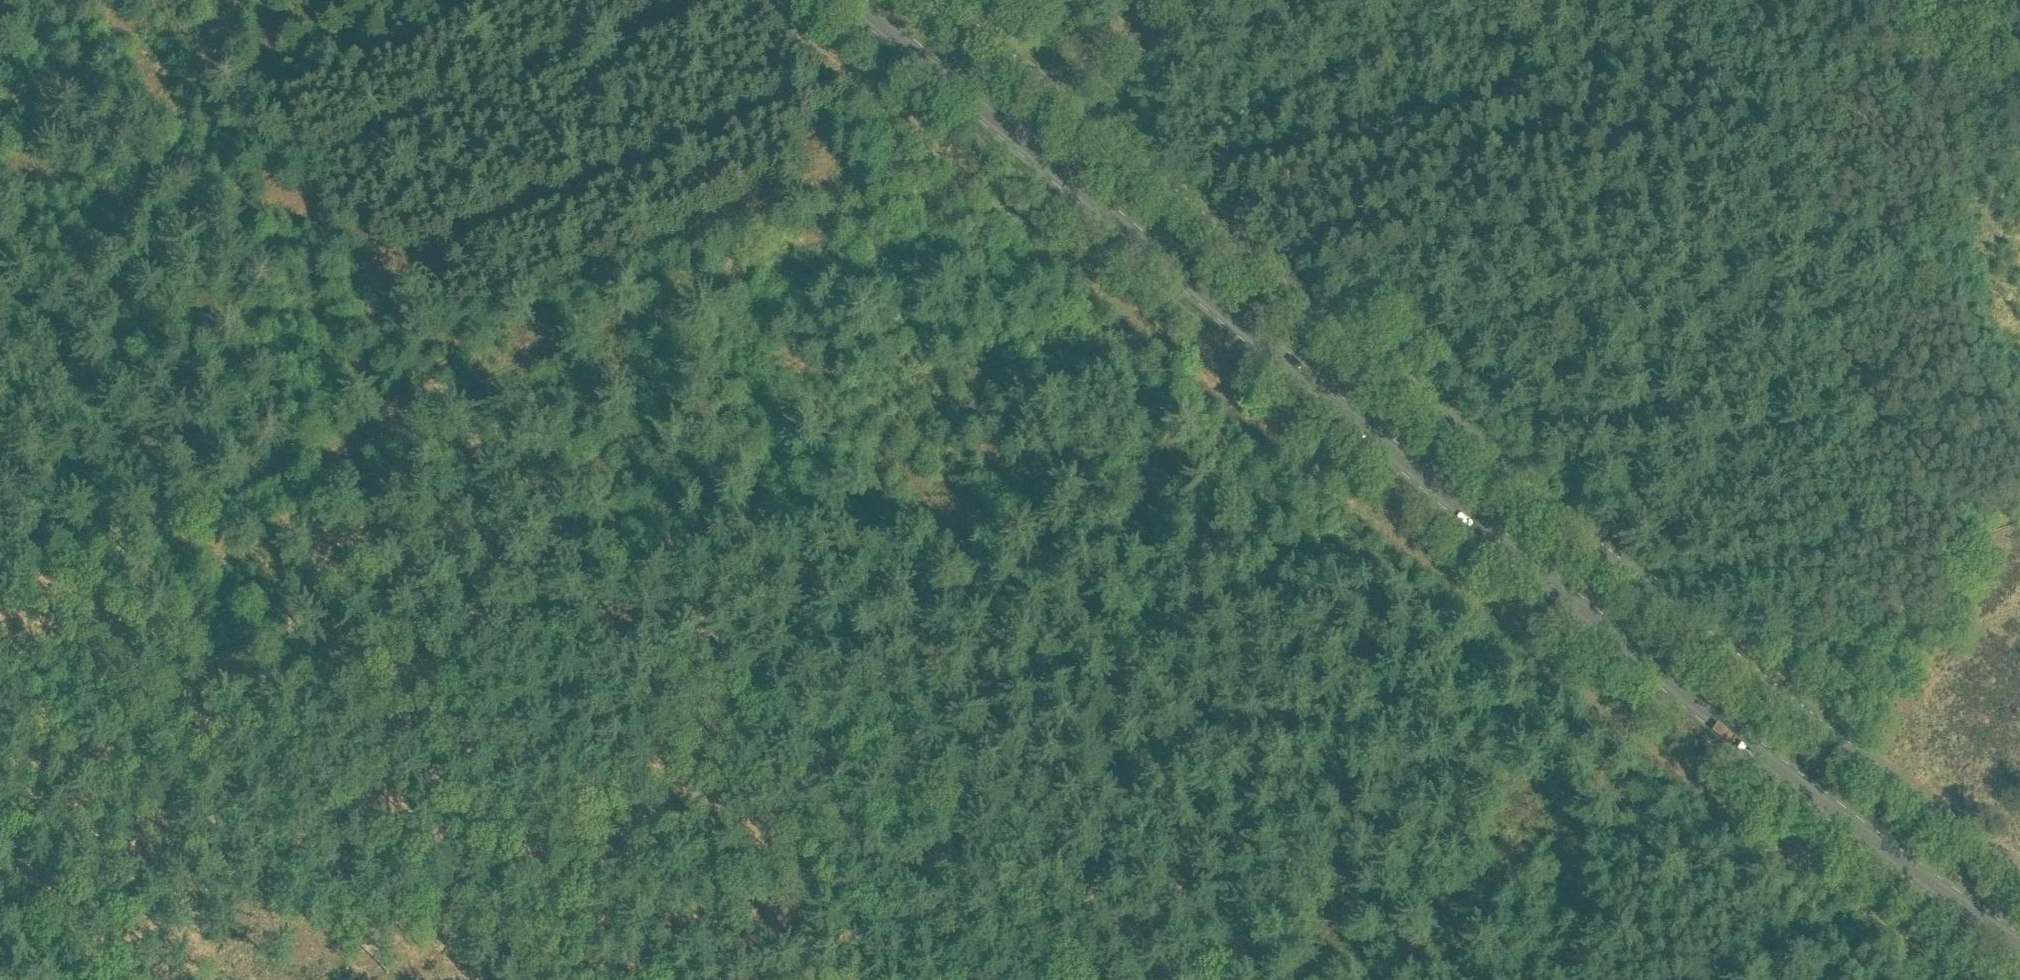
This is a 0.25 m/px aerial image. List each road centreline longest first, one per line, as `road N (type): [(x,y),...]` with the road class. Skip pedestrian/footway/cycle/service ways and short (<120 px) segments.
road 1 (track): [(1963,979),(1706,785),(968,172),(1172,0)]
road 2 (secondary): [(2019,950),(1691,699),(852,0)]

